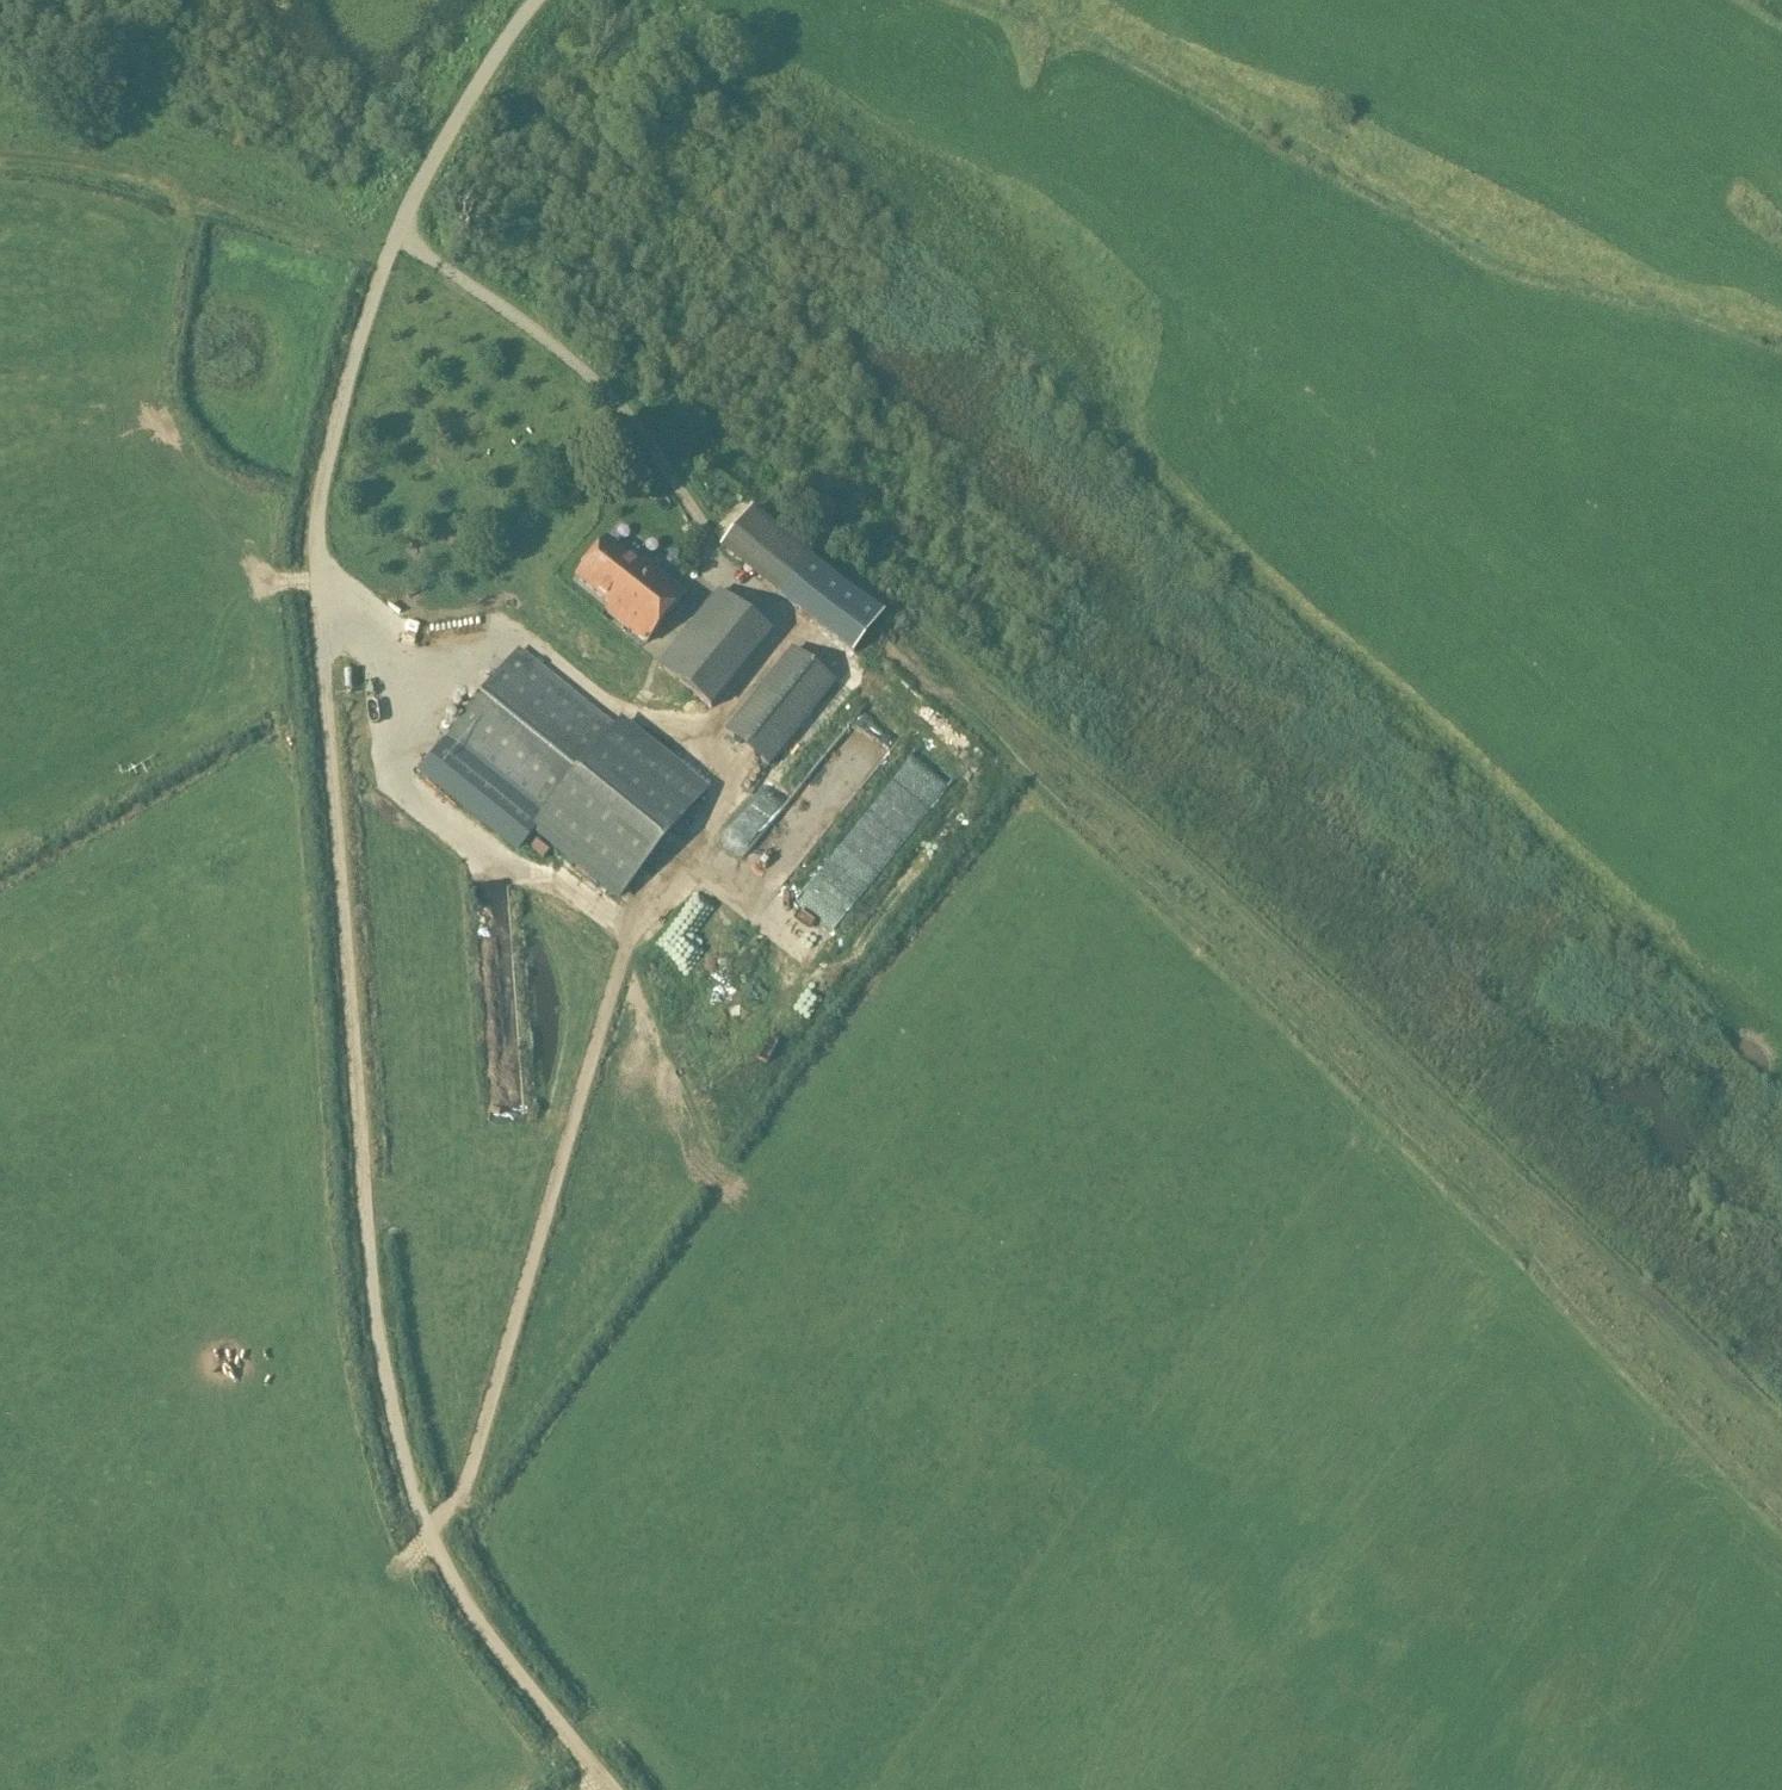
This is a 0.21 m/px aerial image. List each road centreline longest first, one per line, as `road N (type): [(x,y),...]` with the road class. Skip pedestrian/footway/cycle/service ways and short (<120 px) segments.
road 1 (track): [(400,235),(347,389),(319,534),(374,1315),(409,1475),(440,1552),(479,1619),(619,1789)]
road 2 (track): [(534,0),(481,79),(400,235)]

